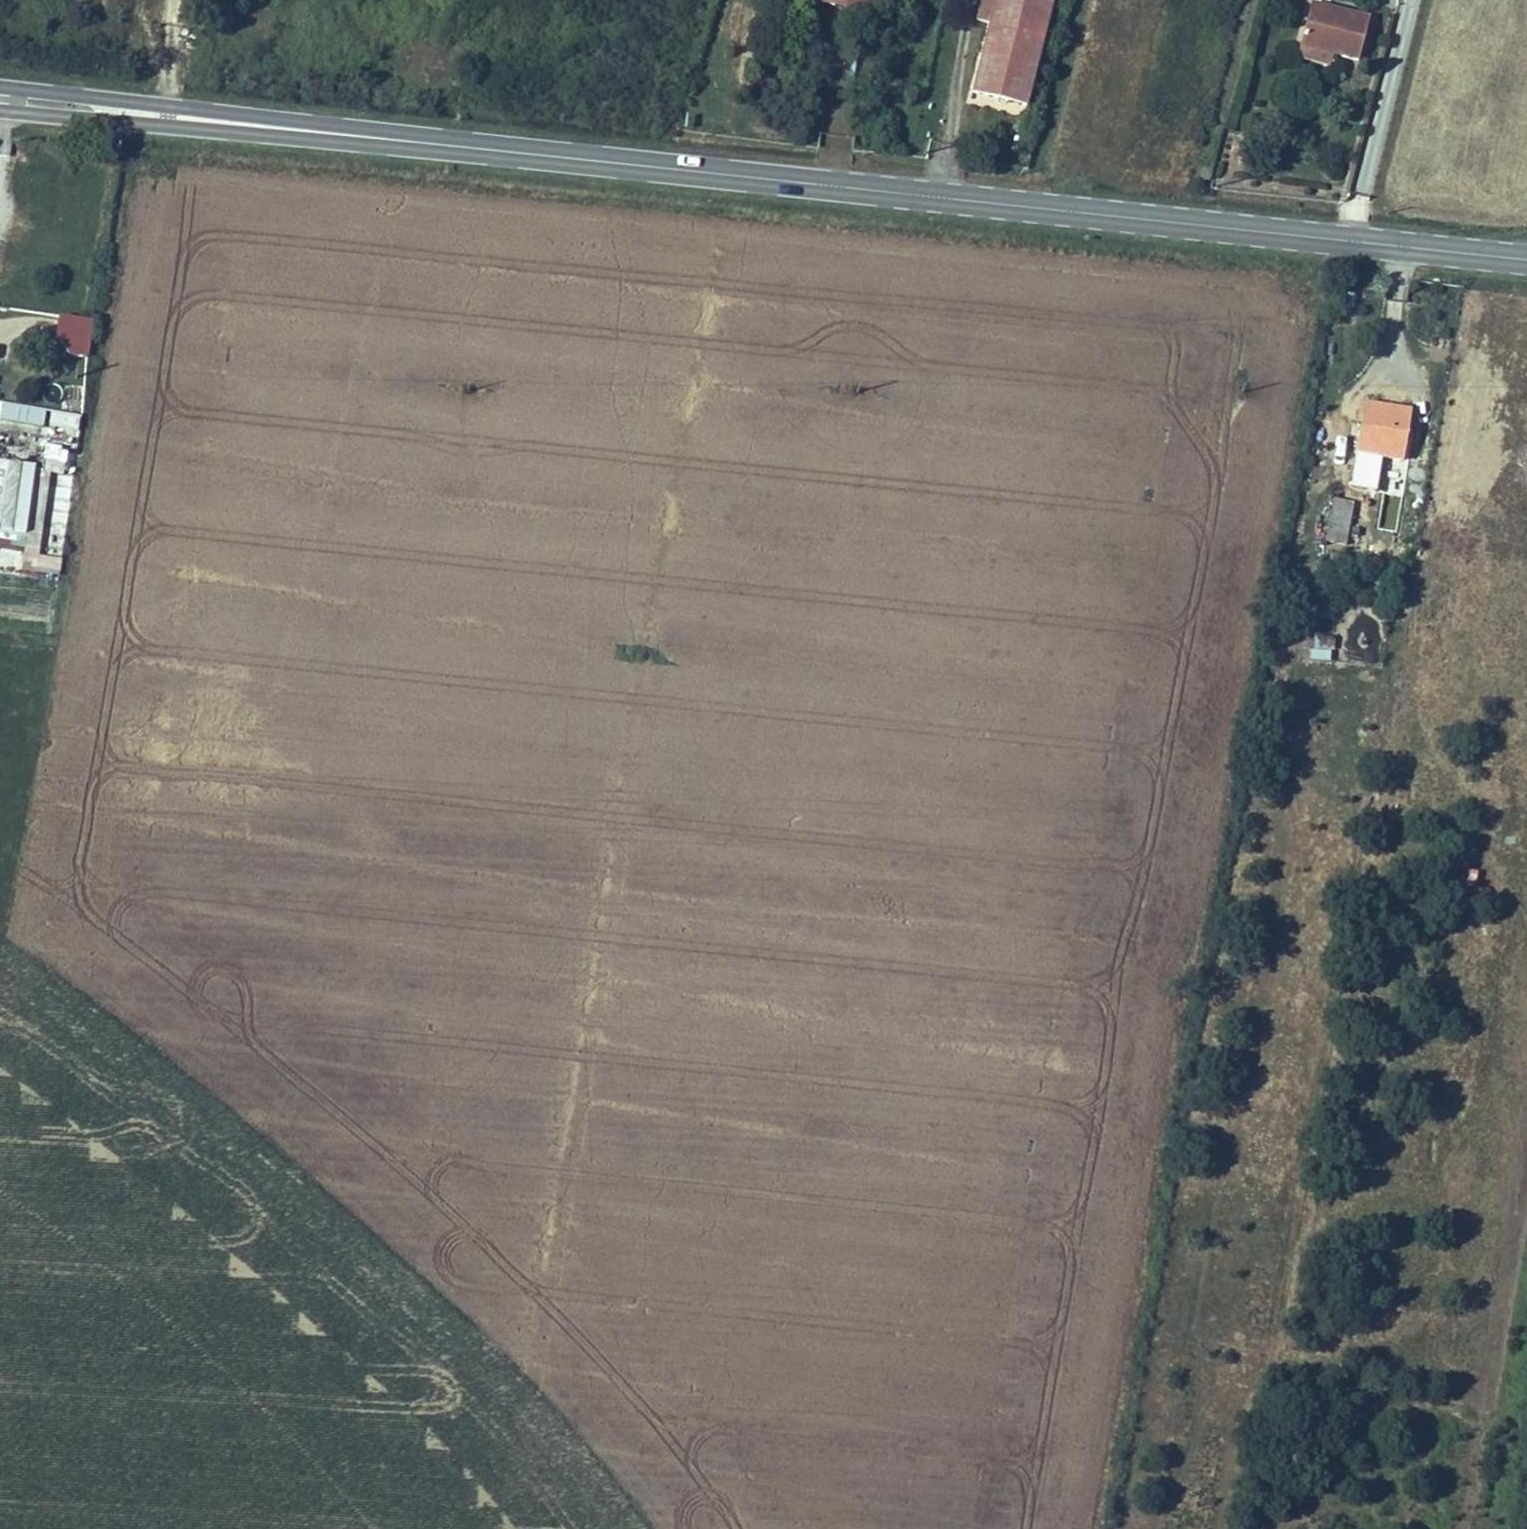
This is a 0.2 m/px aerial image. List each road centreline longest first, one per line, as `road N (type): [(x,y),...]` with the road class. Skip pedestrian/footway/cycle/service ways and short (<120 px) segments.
road 1 (primary): [(252,126),(1526,259)]
road 2 (primary): [(252,126),(159,105),(0,88)]
road 3 (primary): [(0,109),(252,126)]

